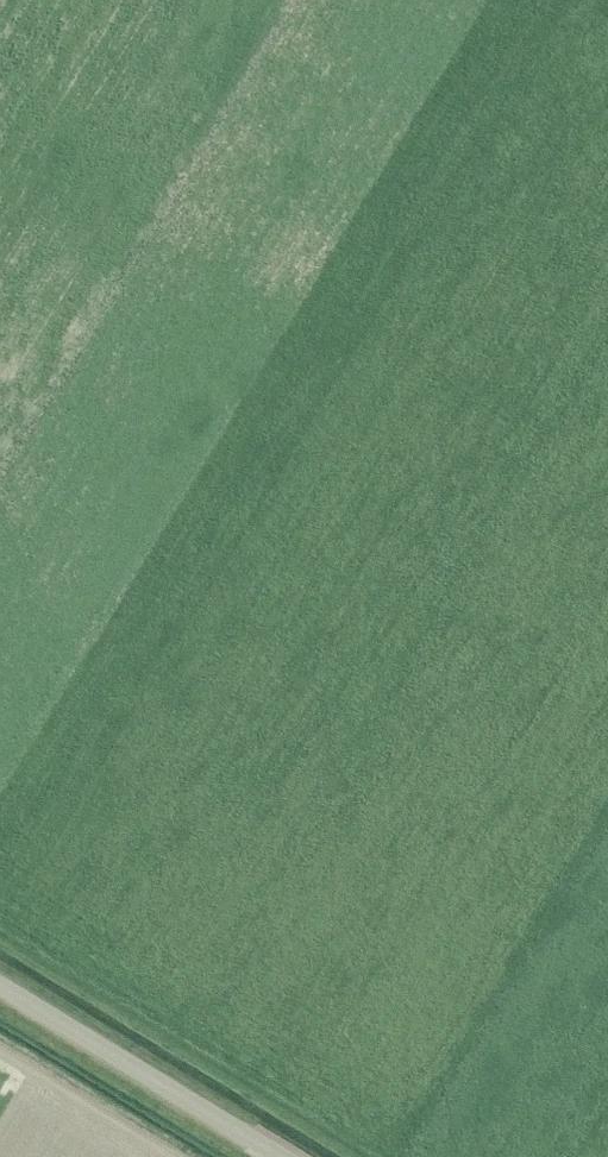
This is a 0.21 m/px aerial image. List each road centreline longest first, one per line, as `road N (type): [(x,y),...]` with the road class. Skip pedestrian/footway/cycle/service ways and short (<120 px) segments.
road 1 (unclassified): [(0,985),(281,1156)]

